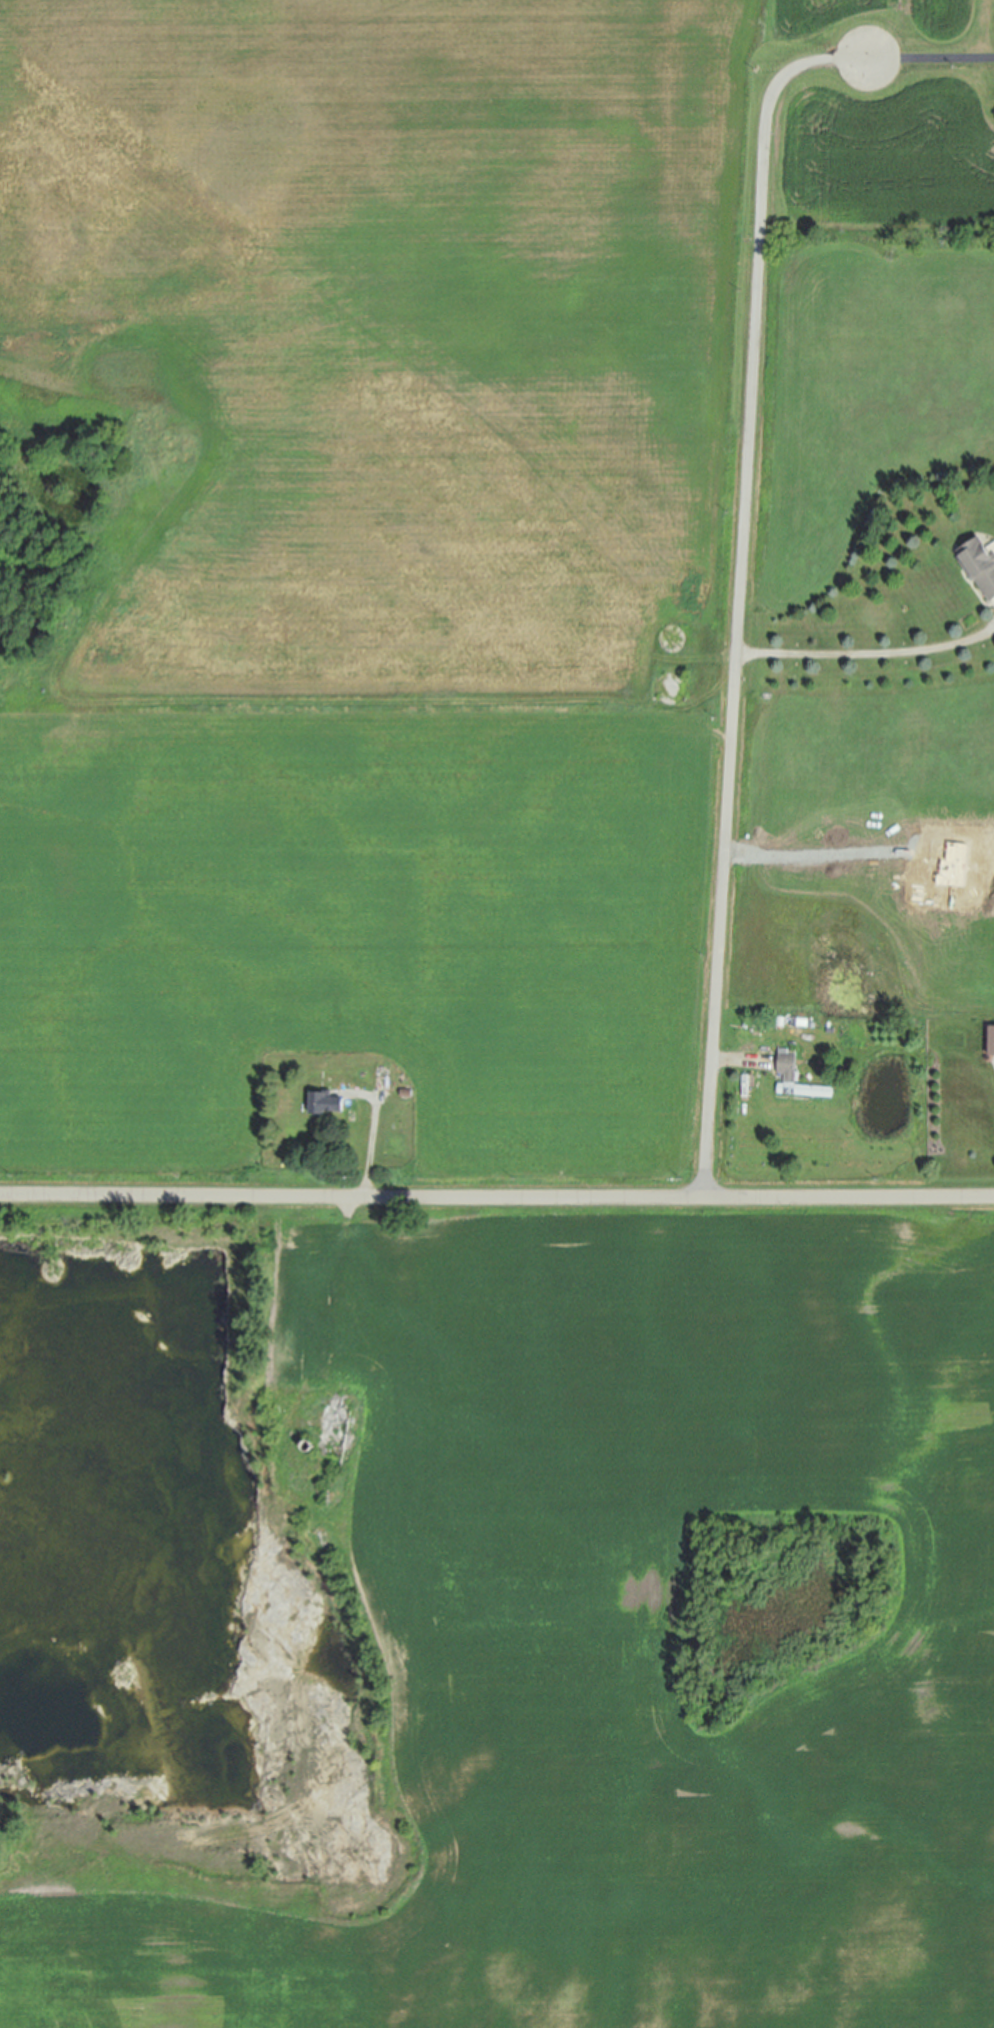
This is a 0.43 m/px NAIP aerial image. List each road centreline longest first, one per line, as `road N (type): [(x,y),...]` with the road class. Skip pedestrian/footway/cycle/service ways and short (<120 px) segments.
road 1 (residential): [(707,1198),(771,100)]
road 2 (residential): [(0,1196),(993,1199)]

